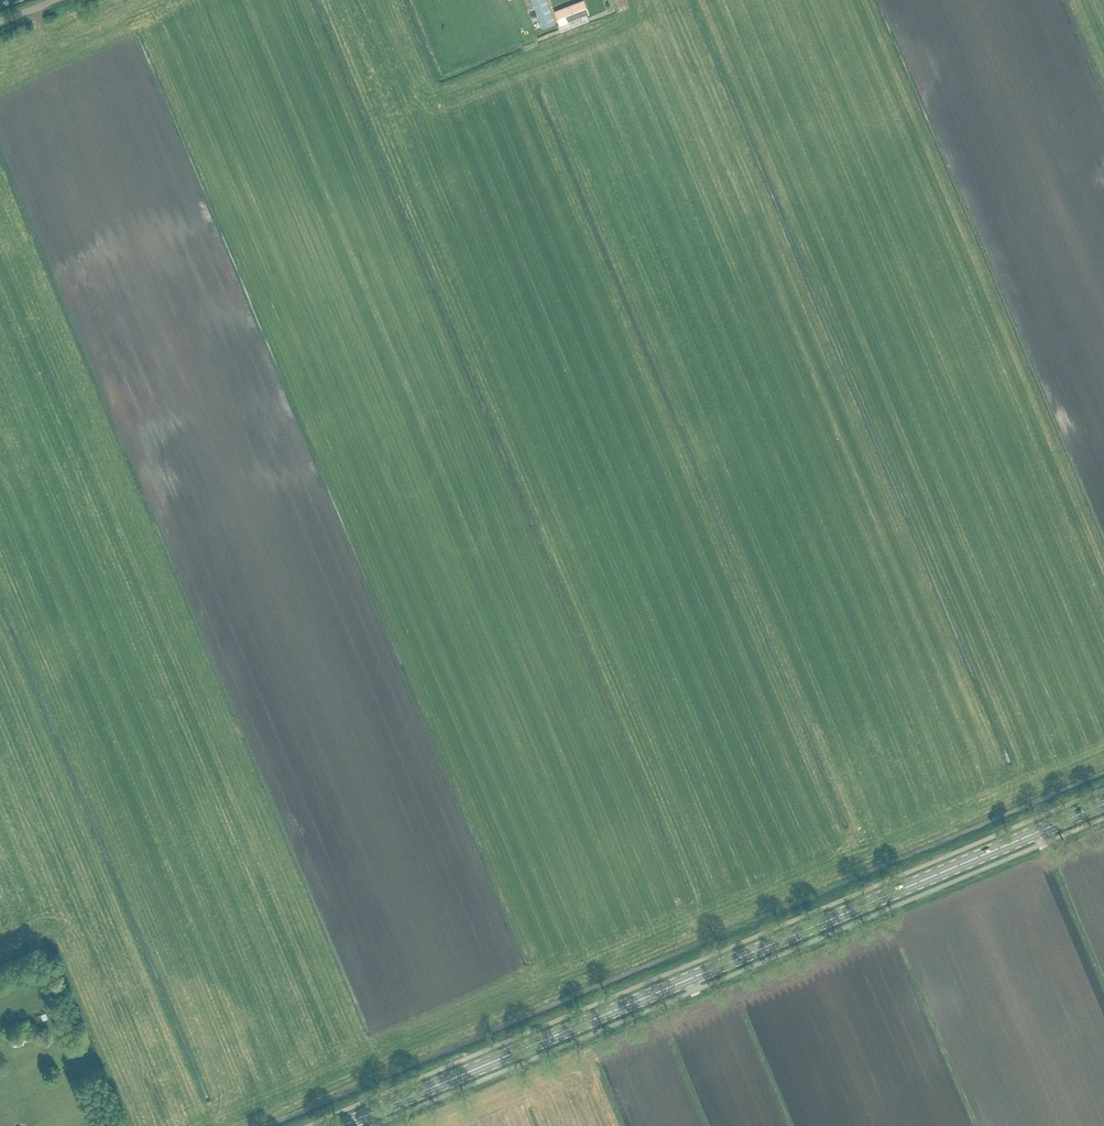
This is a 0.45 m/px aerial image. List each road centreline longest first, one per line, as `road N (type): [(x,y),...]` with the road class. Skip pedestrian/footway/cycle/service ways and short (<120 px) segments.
road 1 (primary): [(339,1125),(1103,803)]

